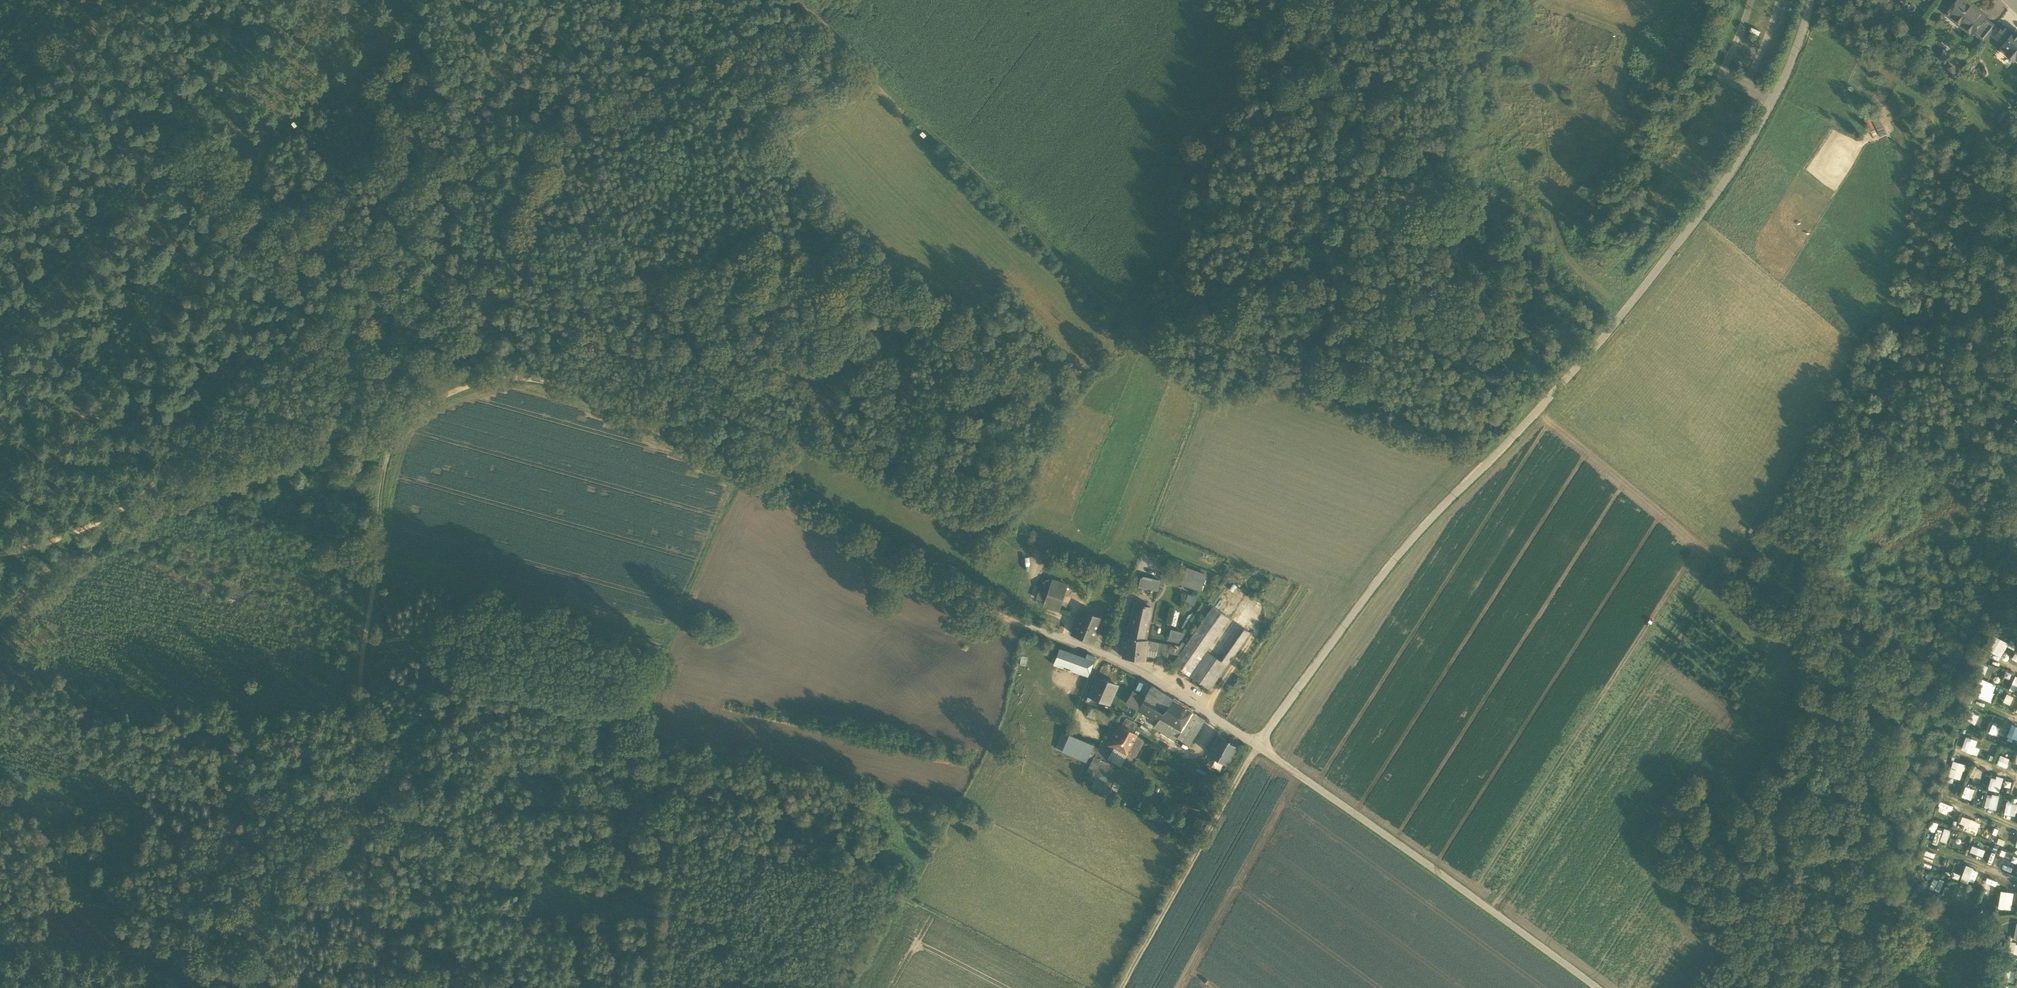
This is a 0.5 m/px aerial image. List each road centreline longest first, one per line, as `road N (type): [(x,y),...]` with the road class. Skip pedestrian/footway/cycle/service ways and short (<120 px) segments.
road 1 (track): [(1121,987),(1256,745),(1395,558),(1597,344),(1710,203),(1778,93)]
road 2 (track): [(1030,629),(872,557),(548,377),(495,376),(441,395),(405,425)]
road 3 (unclassified): [(1598,987),(1182,695),(1111,657),(1030,629)]
road 4 (track): [(369,984),(361,668),(380,475),(405,425)]
road 5 (track): [(797,0),(710,53),(471,167),(446,189)]
road 6 (track): [(1111,657),(1201,409),(1198,389),(1124,319)]
road 7 (track): [(0,933),(369,984)]
road 8 (track): [(446,189),(345,280),(266,375)]
road 9 (track): [(198,441),(181,447),(66,411),(0,353)]
road 10 (track): [(405,425),(262,453)]
road 11 (track): [(133,502),(0,554)]
road 12 (track): [(262,453),(133,502)]

